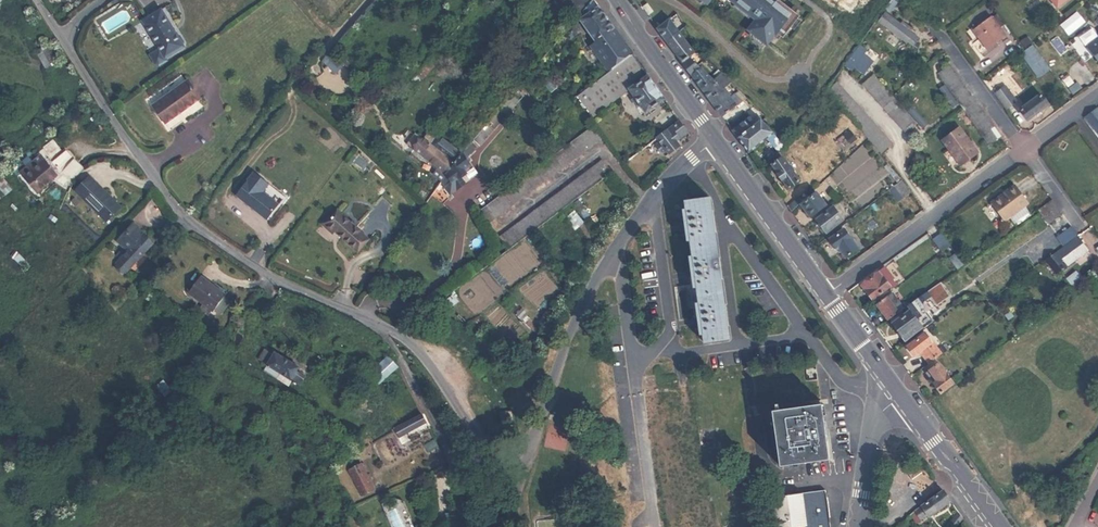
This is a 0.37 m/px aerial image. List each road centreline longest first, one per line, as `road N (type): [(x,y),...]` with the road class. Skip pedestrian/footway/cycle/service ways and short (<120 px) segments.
road 1 (residential): [(190,225),(292,290),(396,332),(439,370),(512,500),(514,526)]
road 2 (secondary): [(614,0),(827,295)]
road 3 (residential): [(190,225),(370,0)]
road 4 (tertiary): [(37,0),(190,225)]
road 5 (residential): [(1025,150),(827,295)]
road 6 (secondary): [(894,387),(996,526)]
road 7 (residential): [(894,387),(870,432),(856,526)]
road 8 (residential): [(939,34),(1025,150)]
road 9 (residential): [(634,395),(652,526)]

